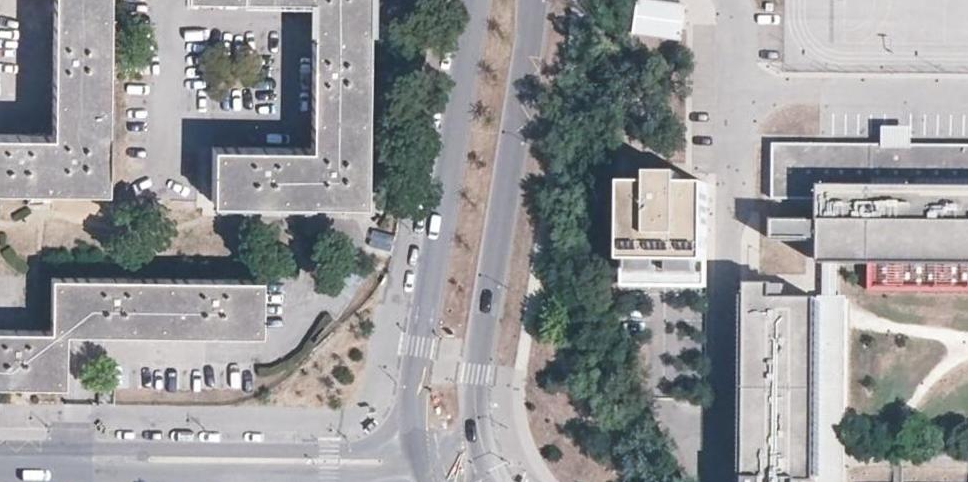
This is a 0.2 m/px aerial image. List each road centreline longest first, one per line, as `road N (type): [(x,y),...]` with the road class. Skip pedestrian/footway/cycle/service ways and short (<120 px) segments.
road 1 (secondary): [(473,0),(421,335),(420,459)]
road 2 (secondary): [(480,440),(475,374),(534,0)]
road 3 (tertiary): [(63,457),(87,470),(332,474),(420,459)]
road 4 (tertiary): [(420,459),(334,448),(88,446),(63,457)]

